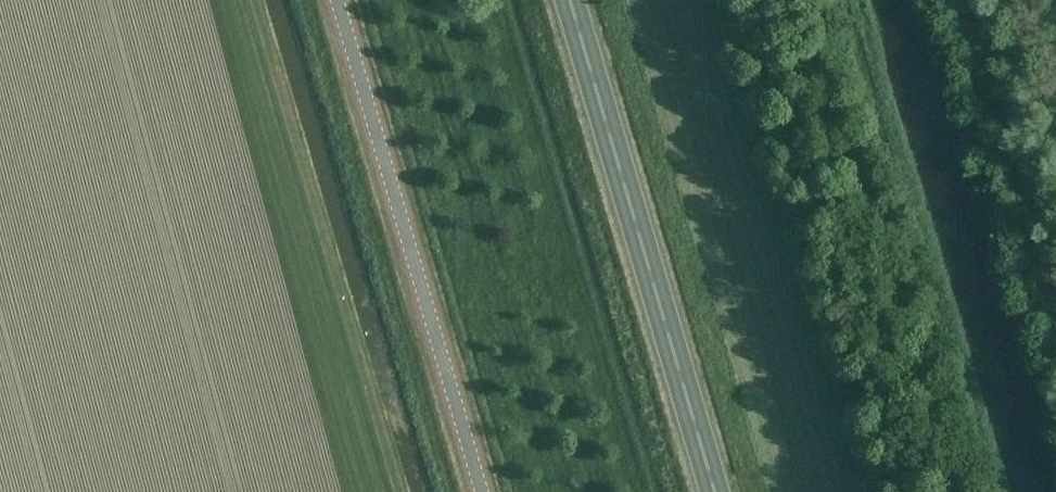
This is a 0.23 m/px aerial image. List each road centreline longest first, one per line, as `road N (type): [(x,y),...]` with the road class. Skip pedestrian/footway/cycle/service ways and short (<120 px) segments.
road 1 (unclassified): [(470,491),(321,0)]
road 2 (trunk): [(714,491),(570,0)]

